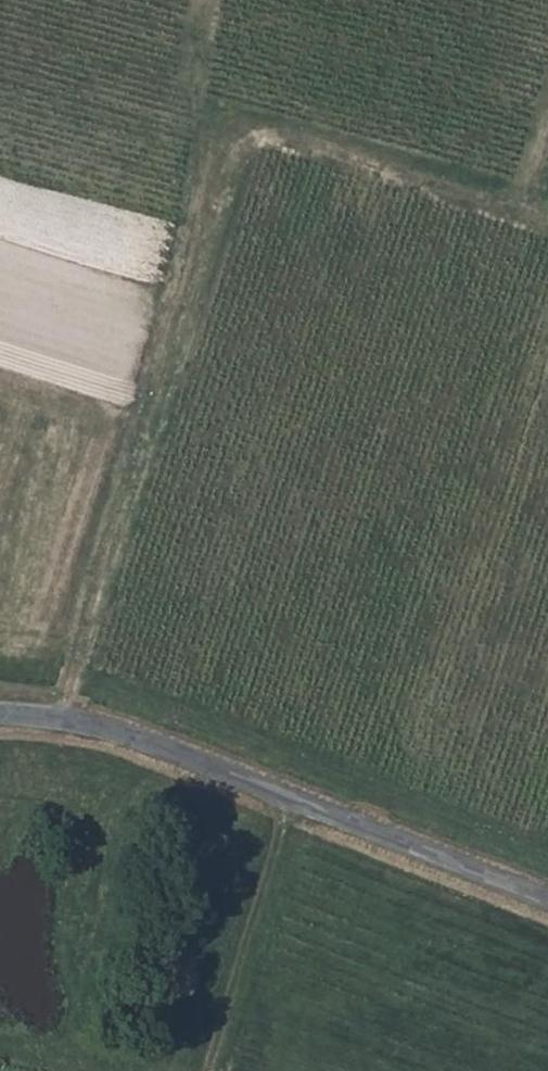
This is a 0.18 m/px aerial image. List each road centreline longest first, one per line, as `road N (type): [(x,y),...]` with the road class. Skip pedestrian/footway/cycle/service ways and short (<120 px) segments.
road 1 (unclassified): [(547,899),(113,731),(0,715)]
road 2 (track): [(209,1070),(290,797)]

